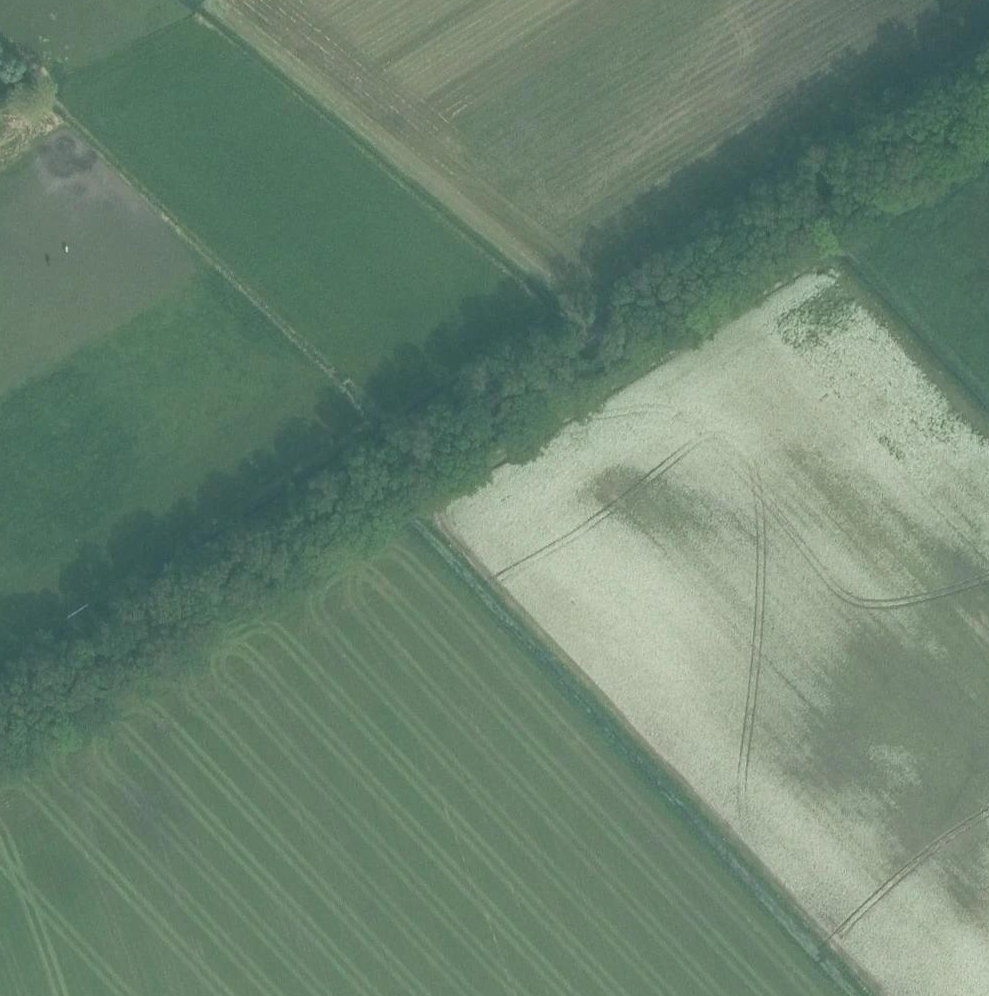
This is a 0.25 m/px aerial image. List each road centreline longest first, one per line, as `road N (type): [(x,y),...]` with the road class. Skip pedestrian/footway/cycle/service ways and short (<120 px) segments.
road 1 (track): [(0,707),(988,80)]

